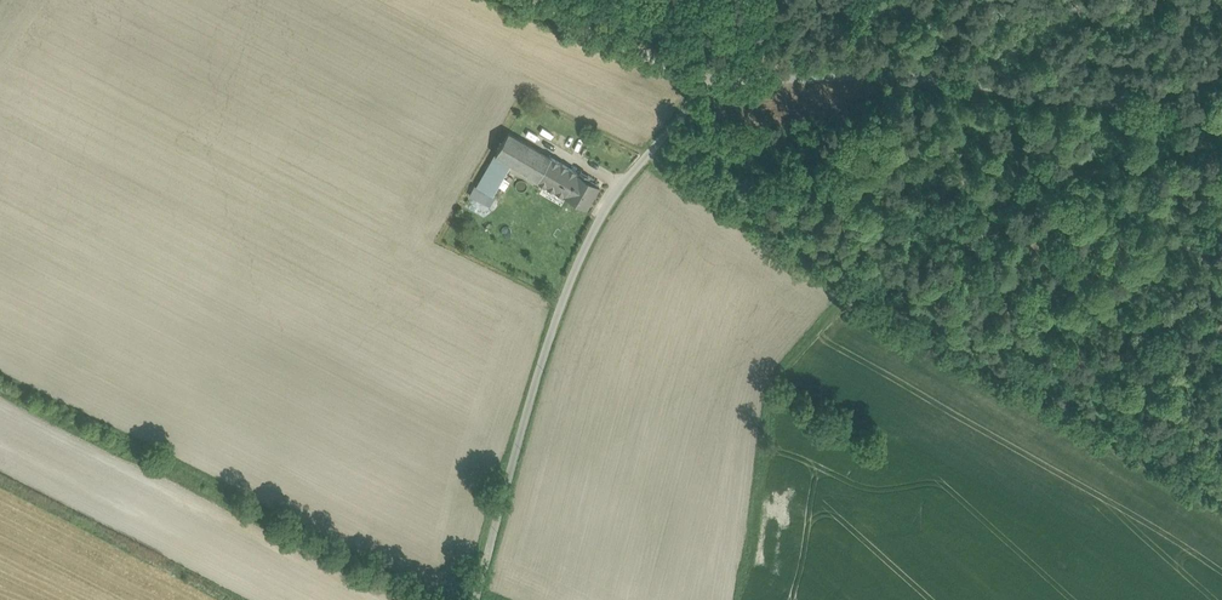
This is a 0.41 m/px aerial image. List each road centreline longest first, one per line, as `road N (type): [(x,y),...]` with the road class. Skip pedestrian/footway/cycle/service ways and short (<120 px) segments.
road 1 (unclassified): [(469,599),(571,276),(611,200),(709,79)]
road 2 (unclassified): [(709,79),(903,80),(1221,127)]
road 3 (unclassified): [(521,0),(709,79)]

